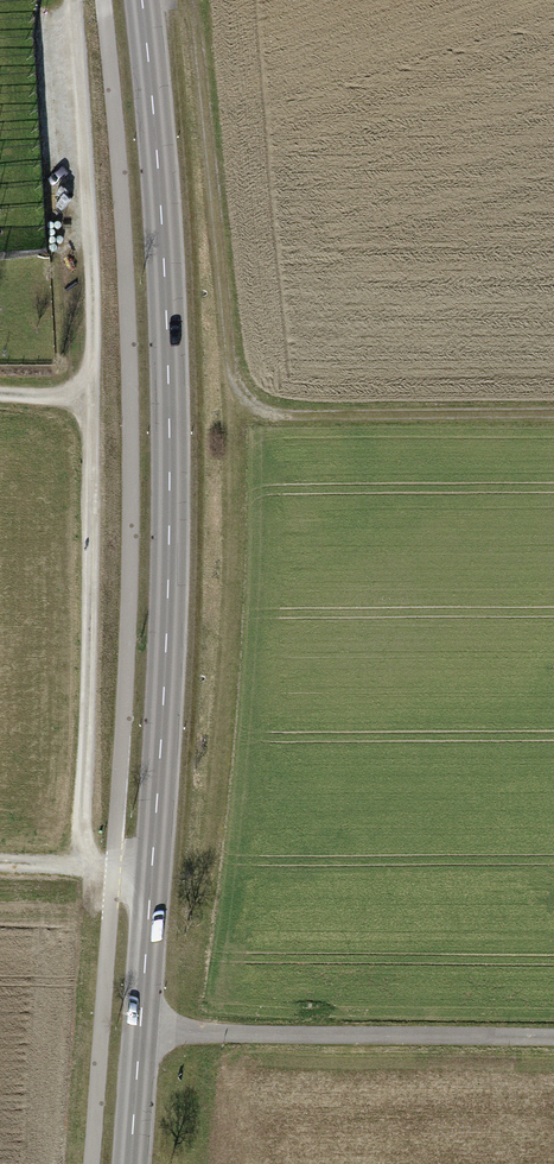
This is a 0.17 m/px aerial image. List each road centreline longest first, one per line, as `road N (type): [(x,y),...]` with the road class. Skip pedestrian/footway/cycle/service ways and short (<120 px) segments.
road 1 (secondary): [(133,1163),(172,470),(145,0)]
road 2 (track): [(70,0),(90,263),(88,862)]
road 3 (track): [(192,0),(229,360),(243,396),(276,414),(553,413)]
road 4 (track): [(553,1039),(143,1035)]
road 5 (track): [(0,859),(153,866)]

